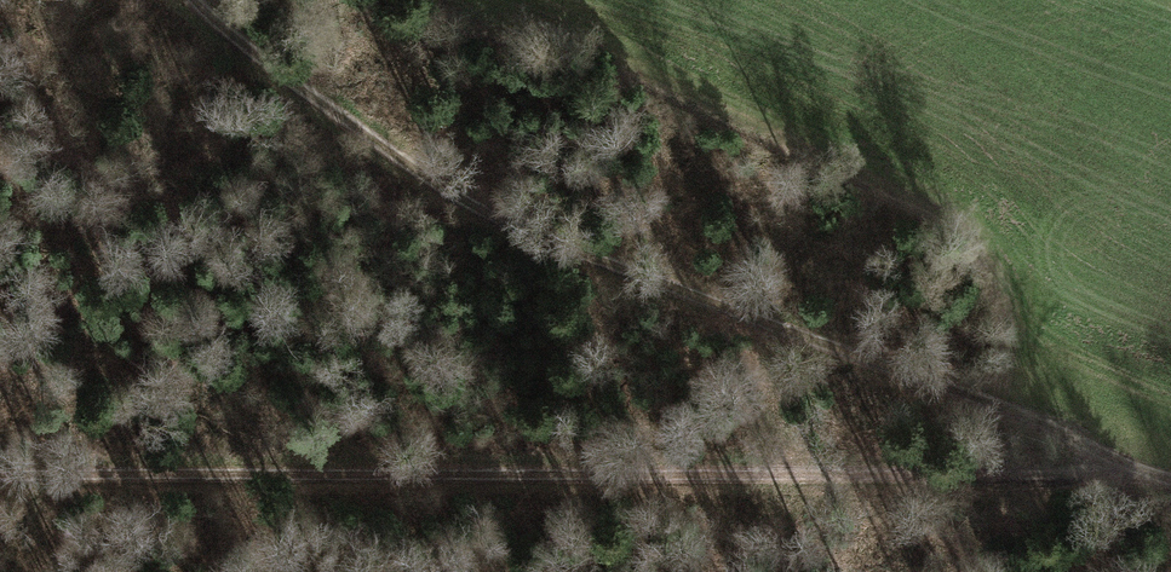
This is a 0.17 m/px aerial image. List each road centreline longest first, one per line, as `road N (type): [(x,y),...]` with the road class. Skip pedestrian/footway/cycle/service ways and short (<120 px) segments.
road 1 (track): [(1140,476),(0,476)]
road 2 (track): [(199,0),(346,119),(469,199),(689,290),(845,344),(1170,485)]

